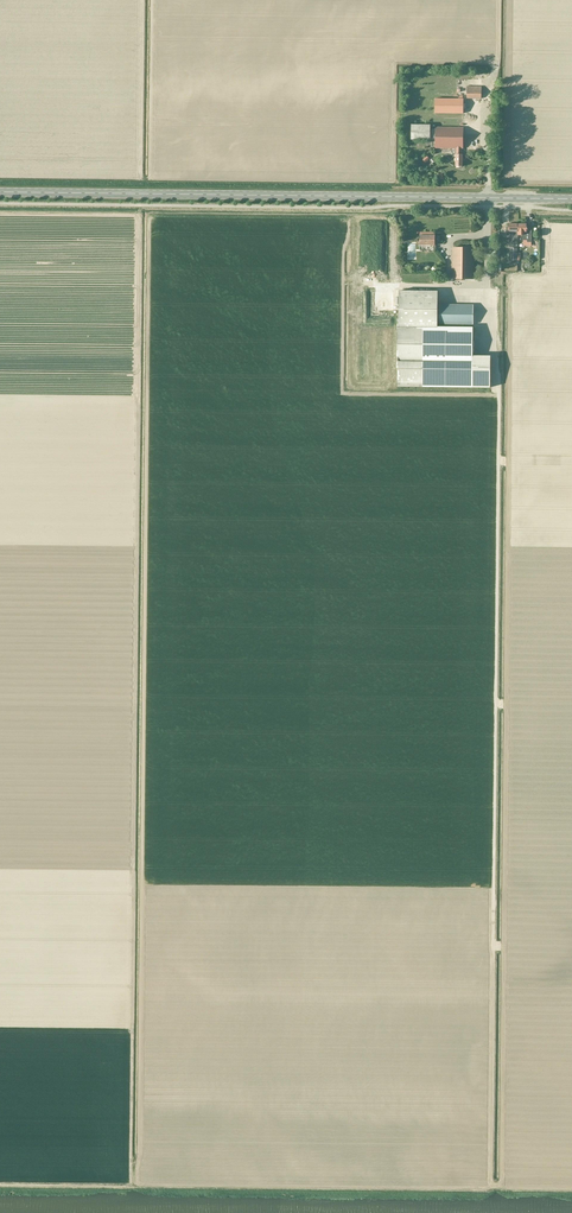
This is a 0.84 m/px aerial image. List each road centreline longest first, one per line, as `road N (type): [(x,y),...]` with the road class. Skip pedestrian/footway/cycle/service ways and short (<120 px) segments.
road 1 (secondary): [(571,199),(0,192)]

